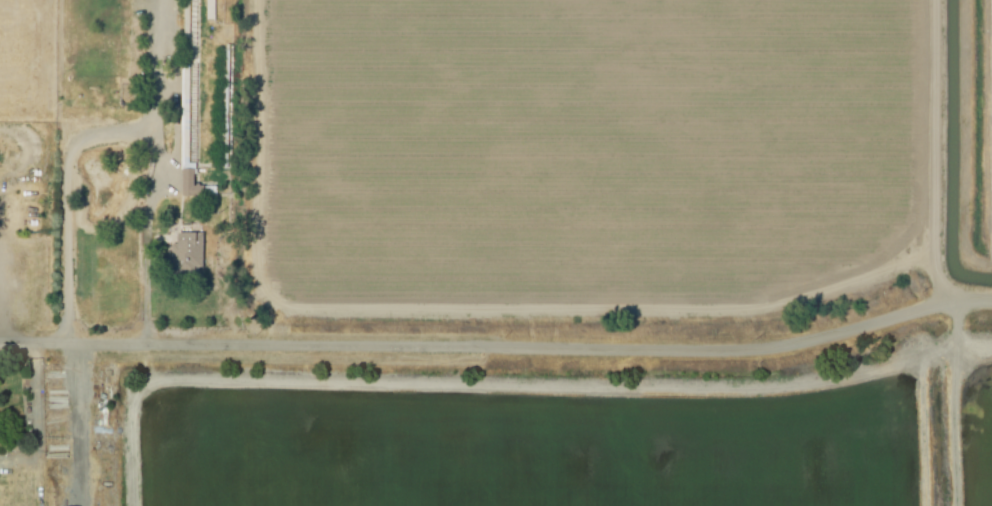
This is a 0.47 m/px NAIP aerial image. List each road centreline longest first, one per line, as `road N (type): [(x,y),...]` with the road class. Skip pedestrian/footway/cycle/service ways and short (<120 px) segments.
road 1 (residential): [(991,341),(948,341),(889,360),(736,379),(142,345),(0,350)]
road 2 (track): [(943,0),(948,341)]

